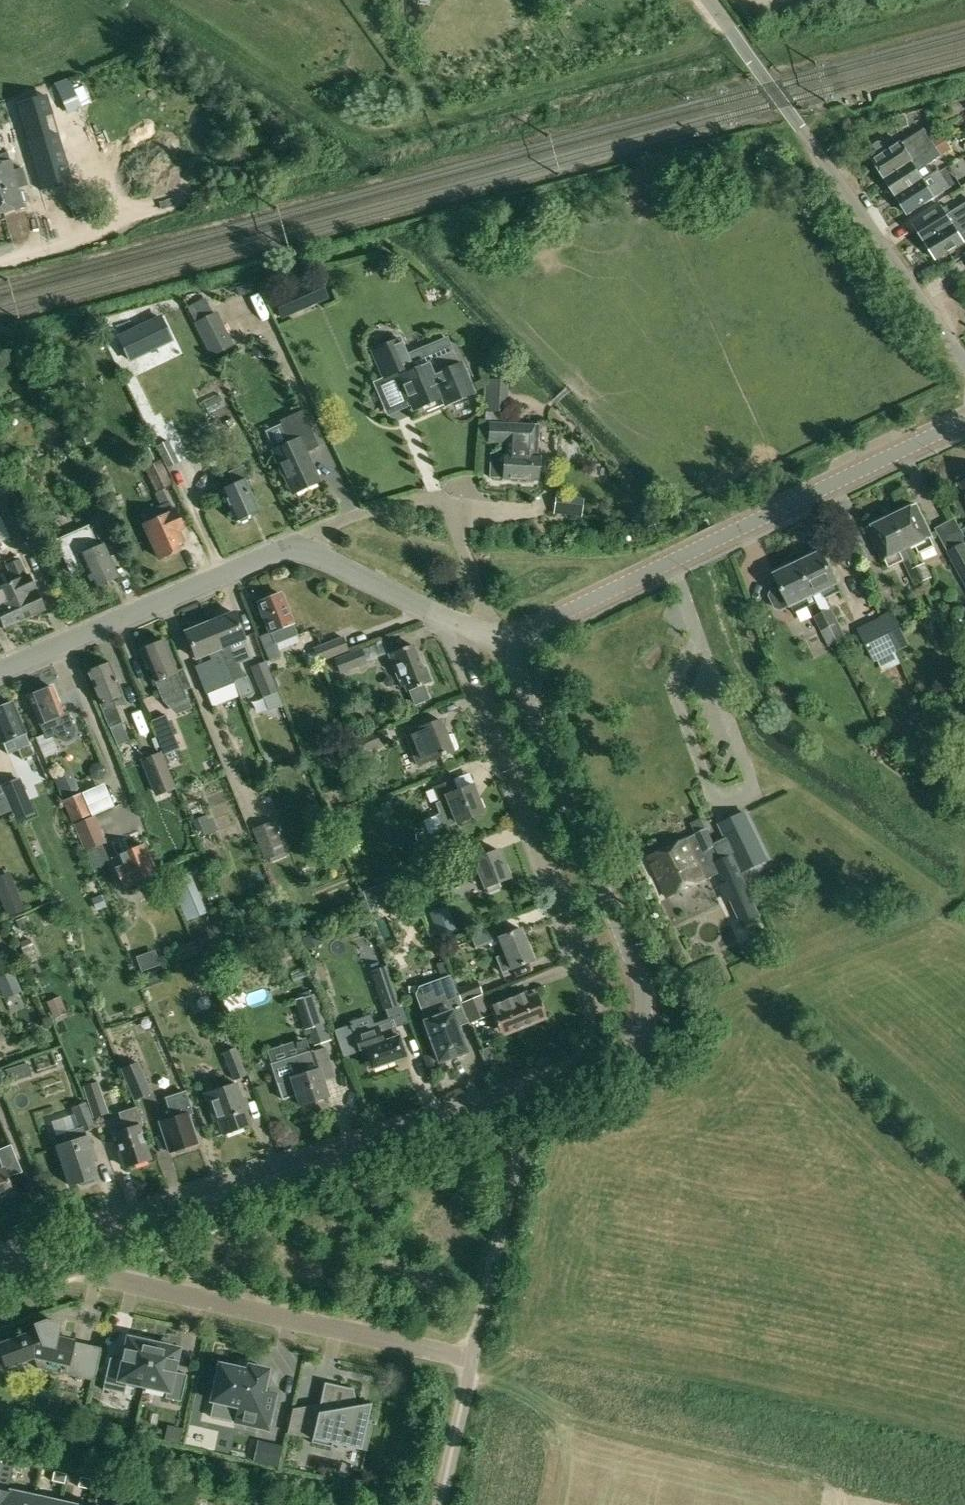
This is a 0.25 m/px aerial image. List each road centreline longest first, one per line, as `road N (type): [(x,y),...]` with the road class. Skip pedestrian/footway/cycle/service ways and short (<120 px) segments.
road 1 (tertiary): [(493,1110),(618,1058),(644,1014),(642,988),(520,678),(519,649)]
road 2 (residential): [(474,628),(312,552),(284,549),(0,670)]
road 3 (tertiary): [(519,649),(537,629),(964,420)]
road 4 (residential): [(964,365),(709,0)]
road 5 (residential): [(474,628),(470,664),(604,1007)]
road 6 (tertiary): [(116,1233),(493,1110)]
road 7 (track): [(729,27),(683,53),(371,141)]
road 8 (residential): [(133,1283),(471,1360)]
road 9 (unclassified): [(471,1360),(513,1175),(493,1110)]
road 10 (unclassified): [(439,1504),(471,1360)]
road 11 (track): [(442,120),(358,0)]
road 12 (tertiary): [(0,1272),(116,1233)]

